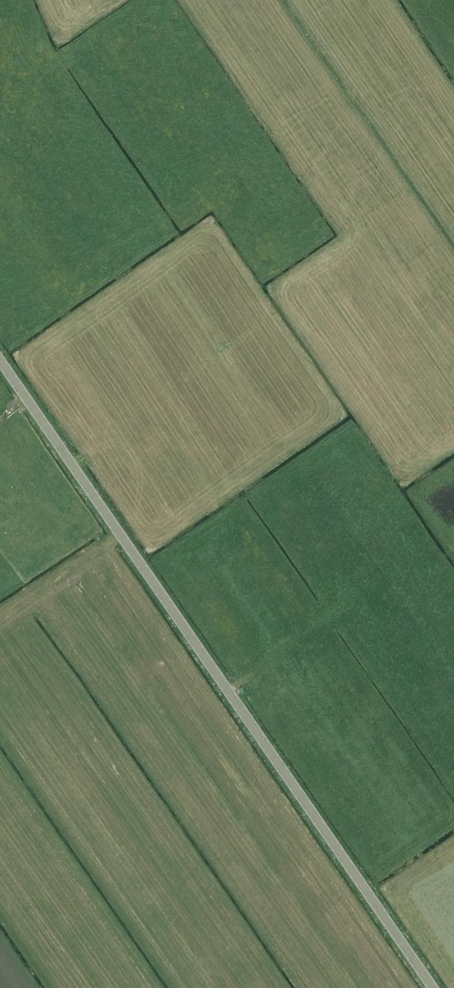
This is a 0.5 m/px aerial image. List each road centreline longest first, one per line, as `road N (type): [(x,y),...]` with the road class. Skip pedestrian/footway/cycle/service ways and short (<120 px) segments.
road 1 (unclassified): [(430,987),(0,357)]

